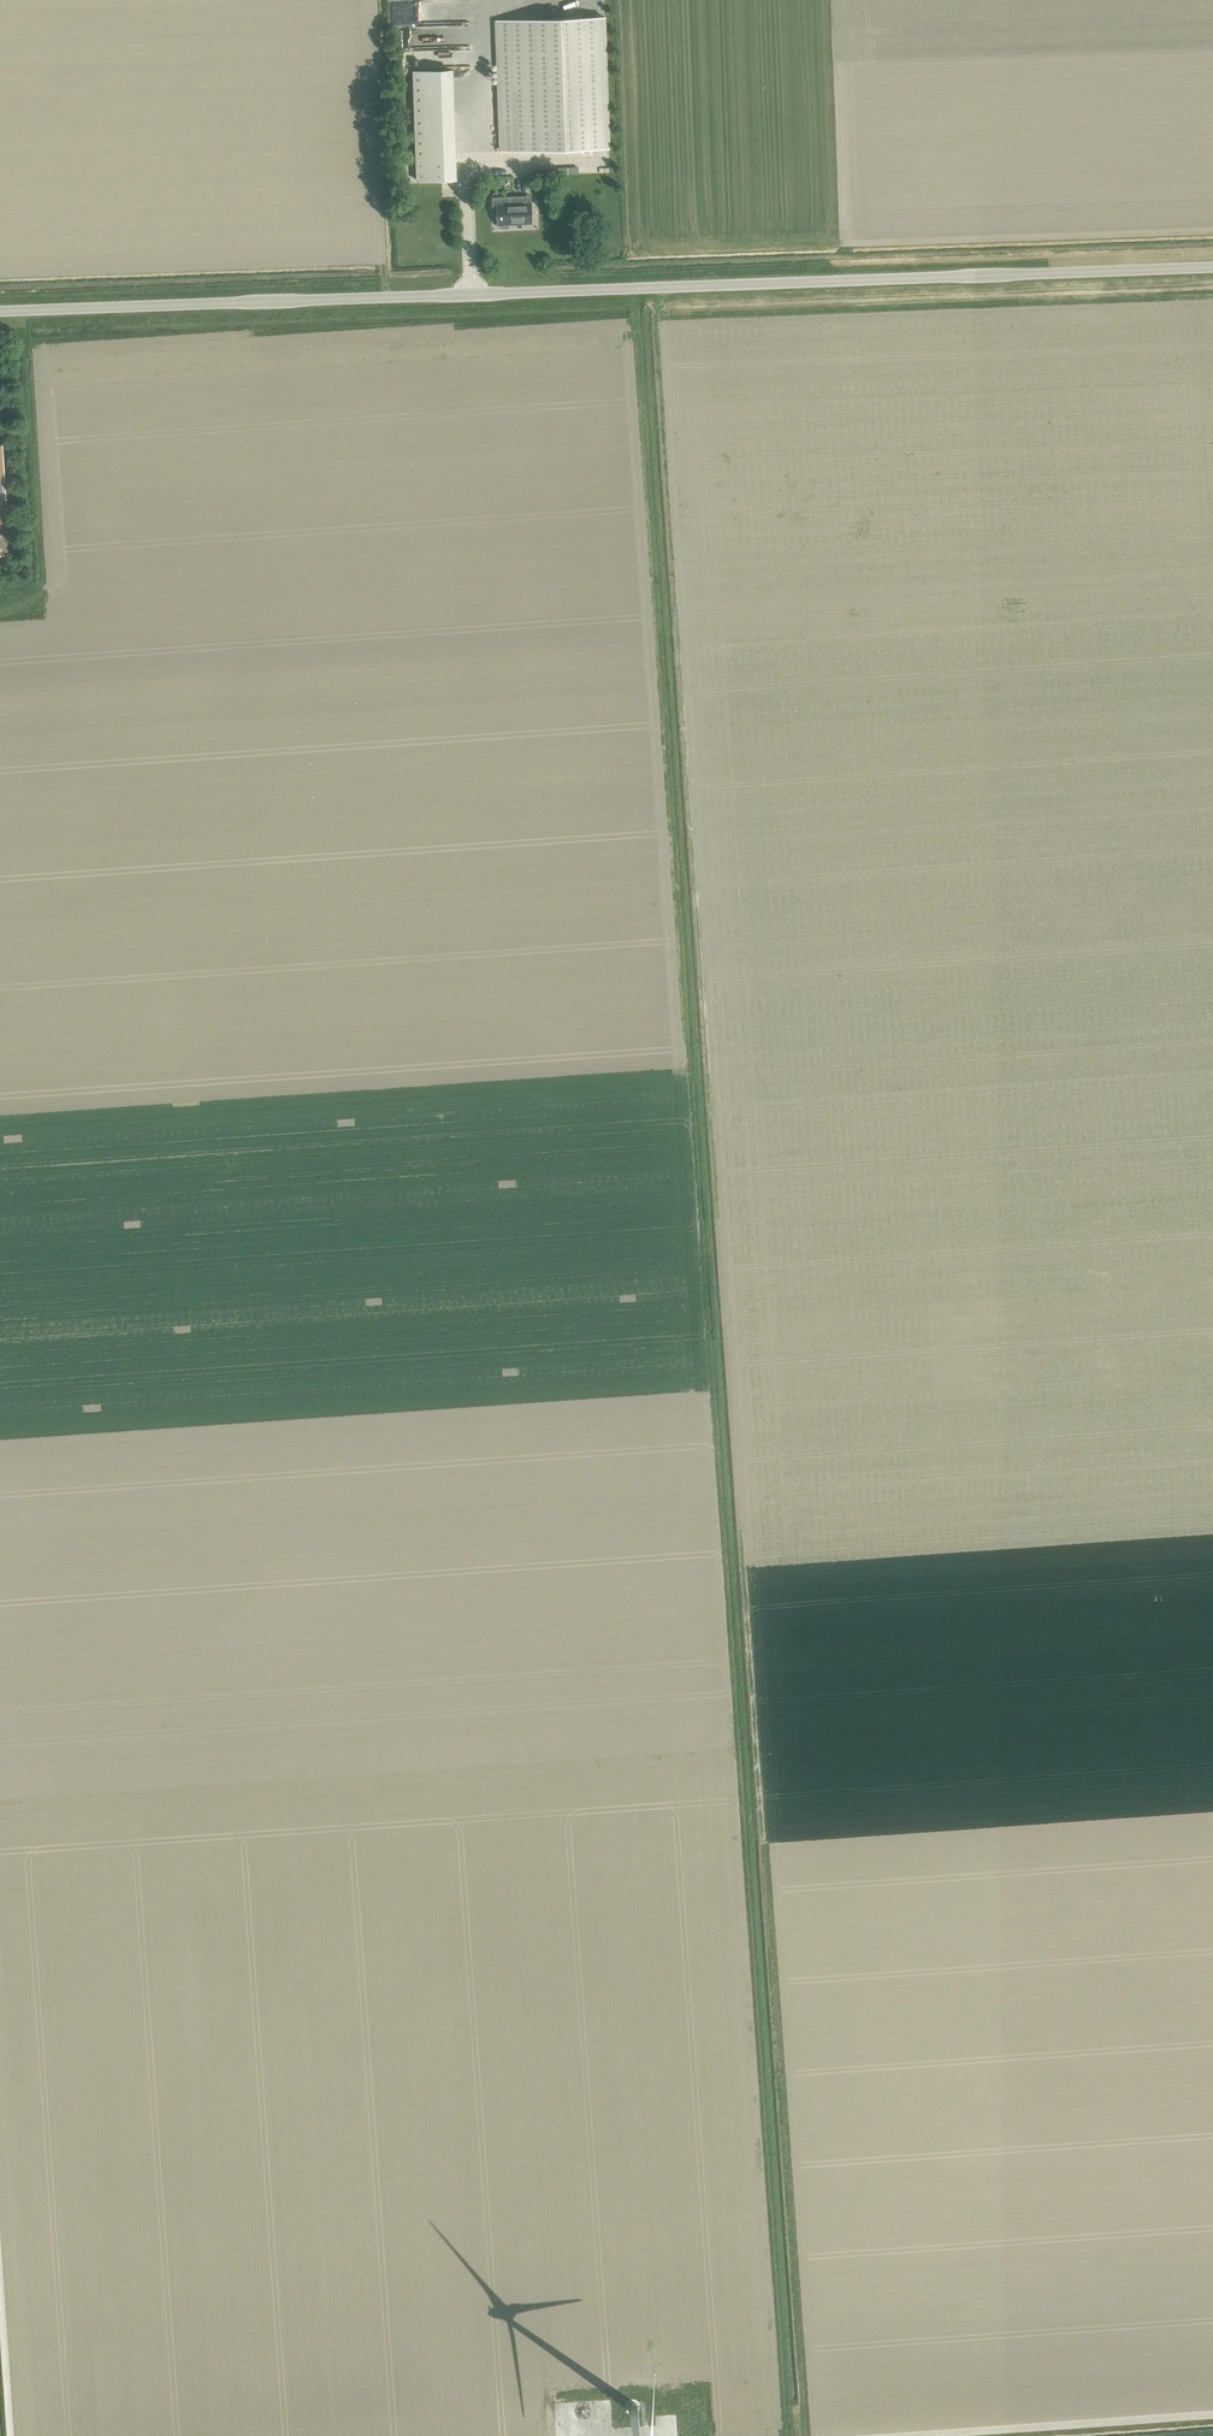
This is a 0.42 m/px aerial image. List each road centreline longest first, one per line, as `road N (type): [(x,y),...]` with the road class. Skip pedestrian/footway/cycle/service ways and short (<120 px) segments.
road 1 (unclassified): [(0,312),(1212,267)]

